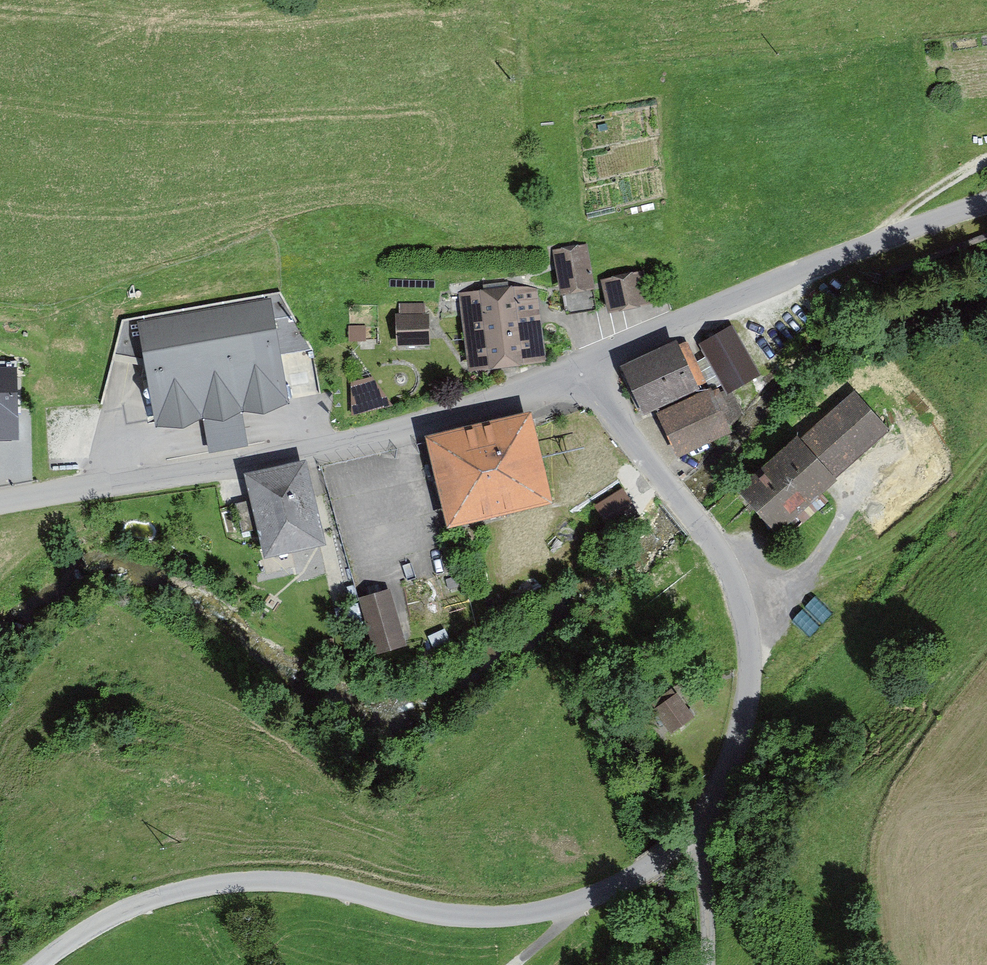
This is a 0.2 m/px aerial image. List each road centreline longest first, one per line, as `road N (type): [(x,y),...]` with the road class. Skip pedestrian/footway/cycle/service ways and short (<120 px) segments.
road 1 (unclassified): [(703,819),(680,850),(647,874),(532,915),(466,918),(276,878),(191,885),(99,919),(36,964)]
road 2 (unclassified): [(578,371),(355,440),(0,505)]
road 3 (unclassified): [(578,371),(718,554),(740,604),(748,704),(733,760),(703,819)]
road 4 (unclassified): [(986,200),(804,268),(578,371)]
road 5 (unclassified): [(703,819),(707,964)]

